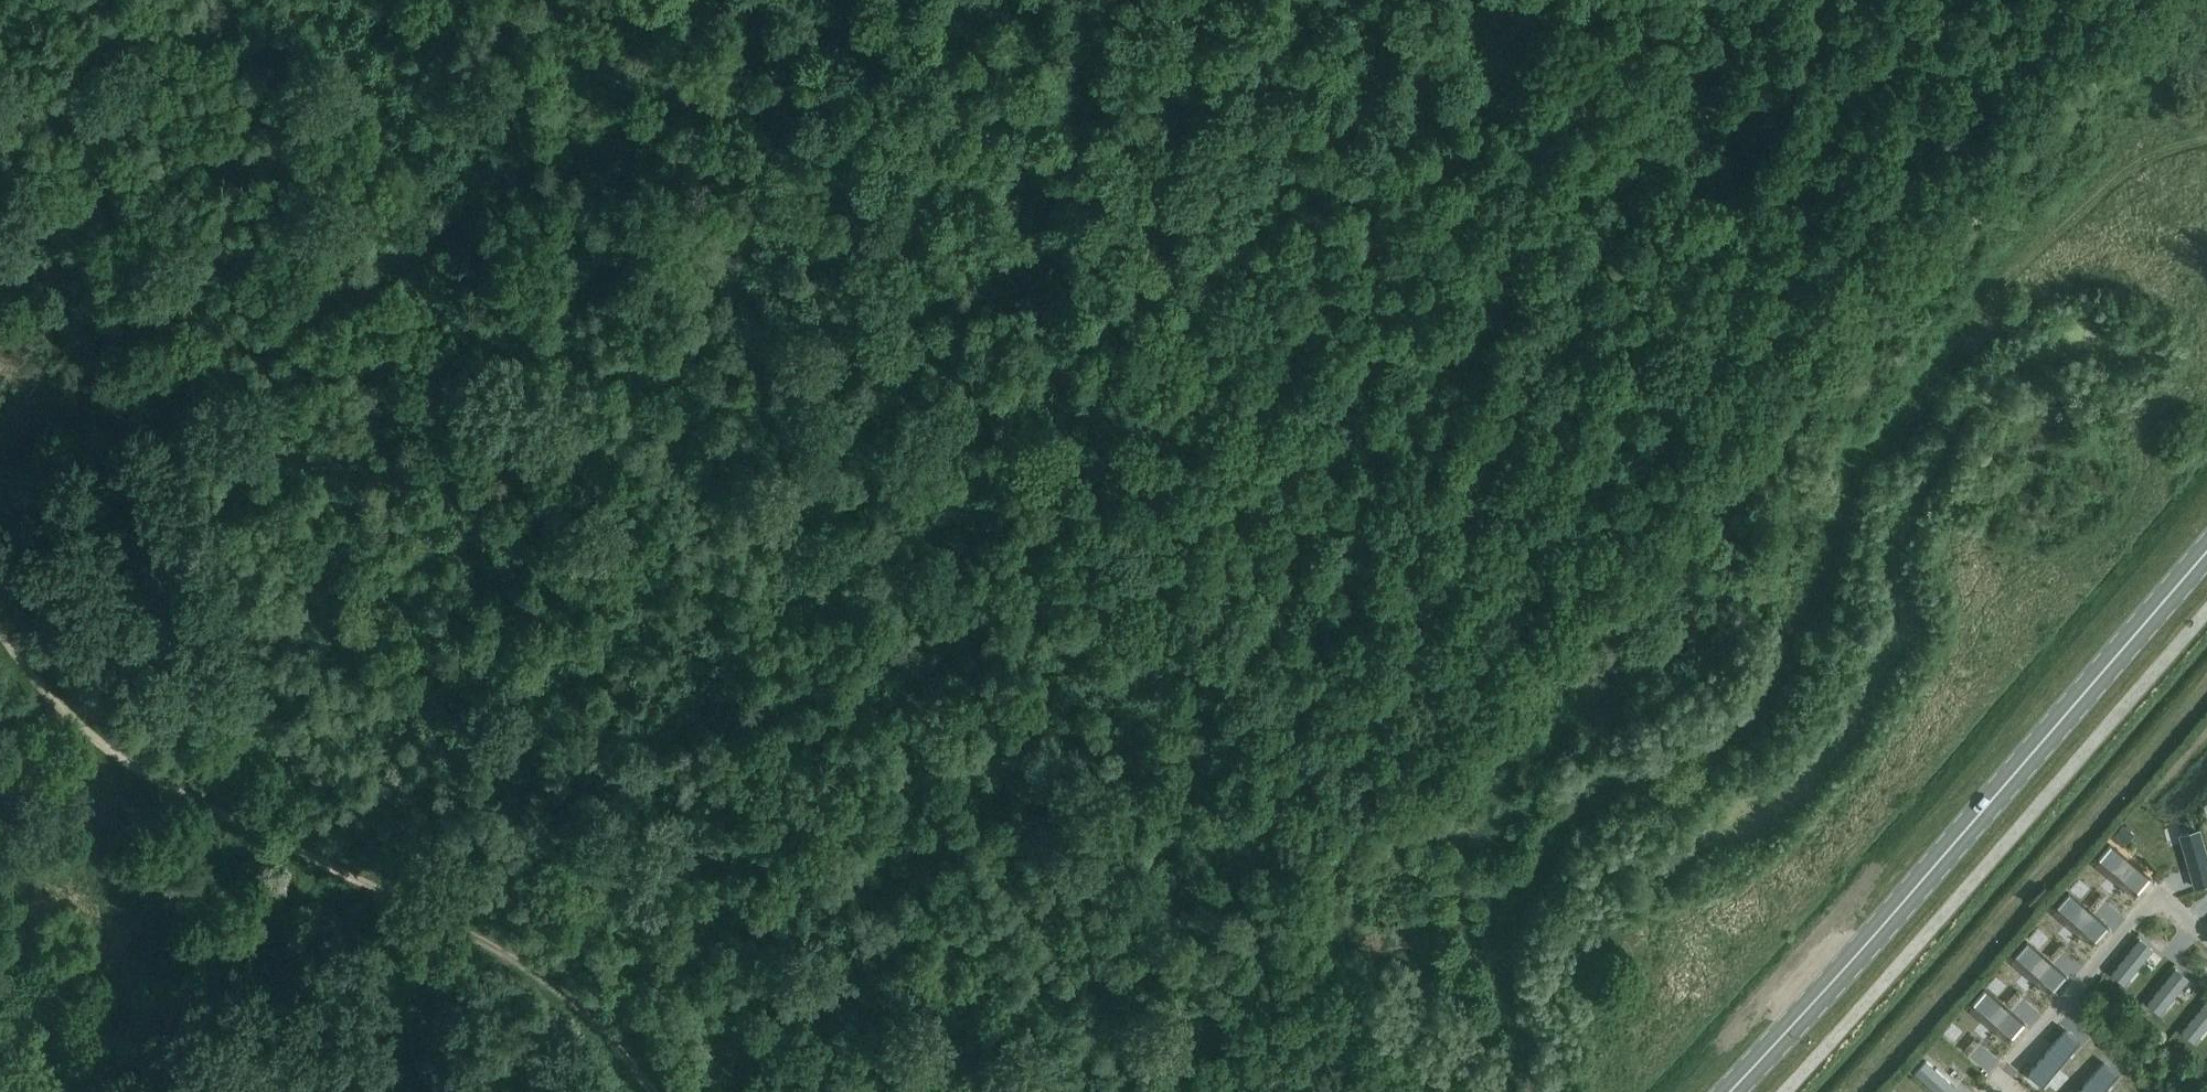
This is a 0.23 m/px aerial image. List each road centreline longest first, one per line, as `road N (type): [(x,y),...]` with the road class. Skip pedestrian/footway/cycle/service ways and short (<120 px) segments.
road 1 (track): [(0,462),(168,384),(839,0)]
road 2 (primary): [(1730,1091),(1860,956),(2206,553)]
road 3 (track): [(324,862),(292,918),(227,993),(134,1063),(79,1091)]

